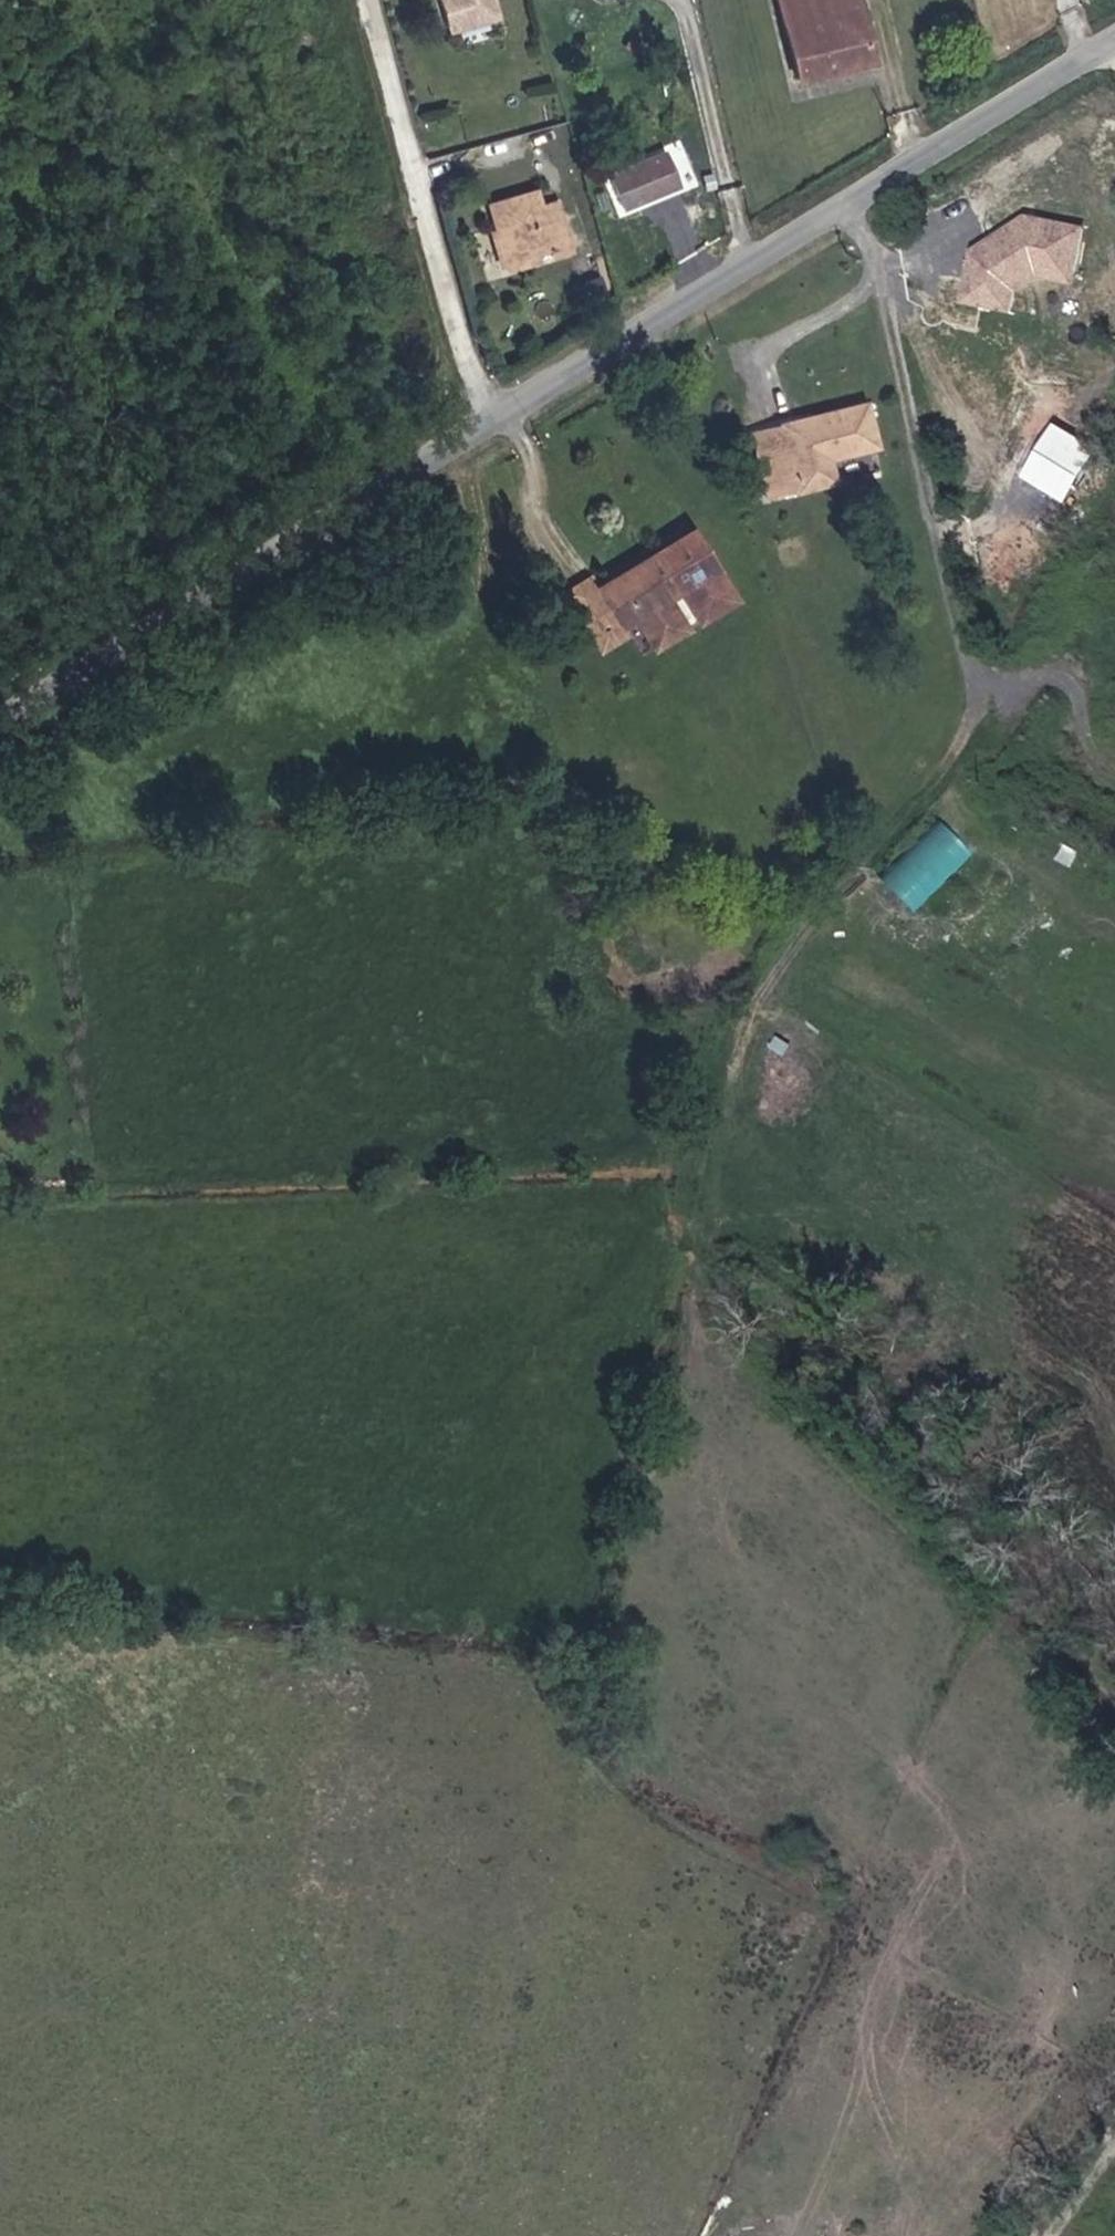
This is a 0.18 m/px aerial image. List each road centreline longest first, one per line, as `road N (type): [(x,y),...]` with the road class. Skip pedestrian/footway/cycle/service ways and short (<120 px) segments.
road 1 (tertiary): [(0,724),(1114,42)]

